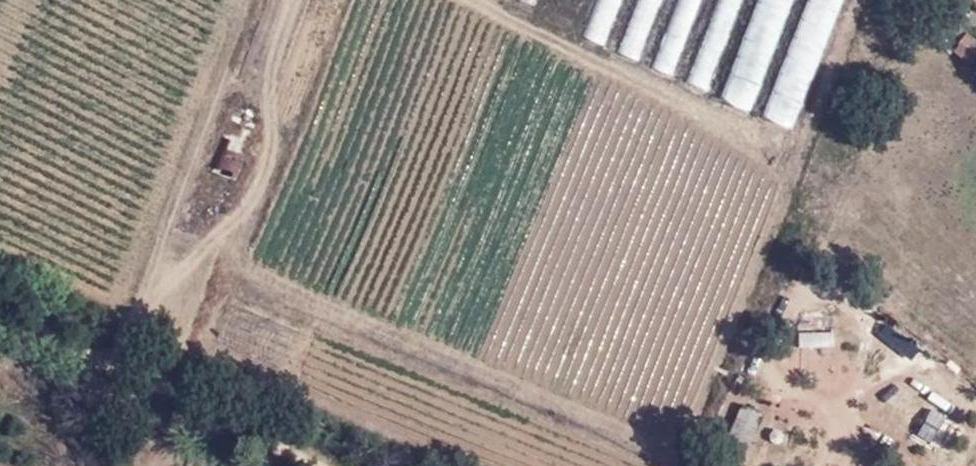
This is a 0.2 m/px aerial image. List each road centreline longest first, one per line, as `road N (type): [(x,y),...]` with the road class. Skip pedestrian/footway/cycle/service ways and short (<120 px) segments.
road 1 (track): [(240,0),(241,18),(117,369)]
road 2 (unclassified): [(311,465),(81,350)]

